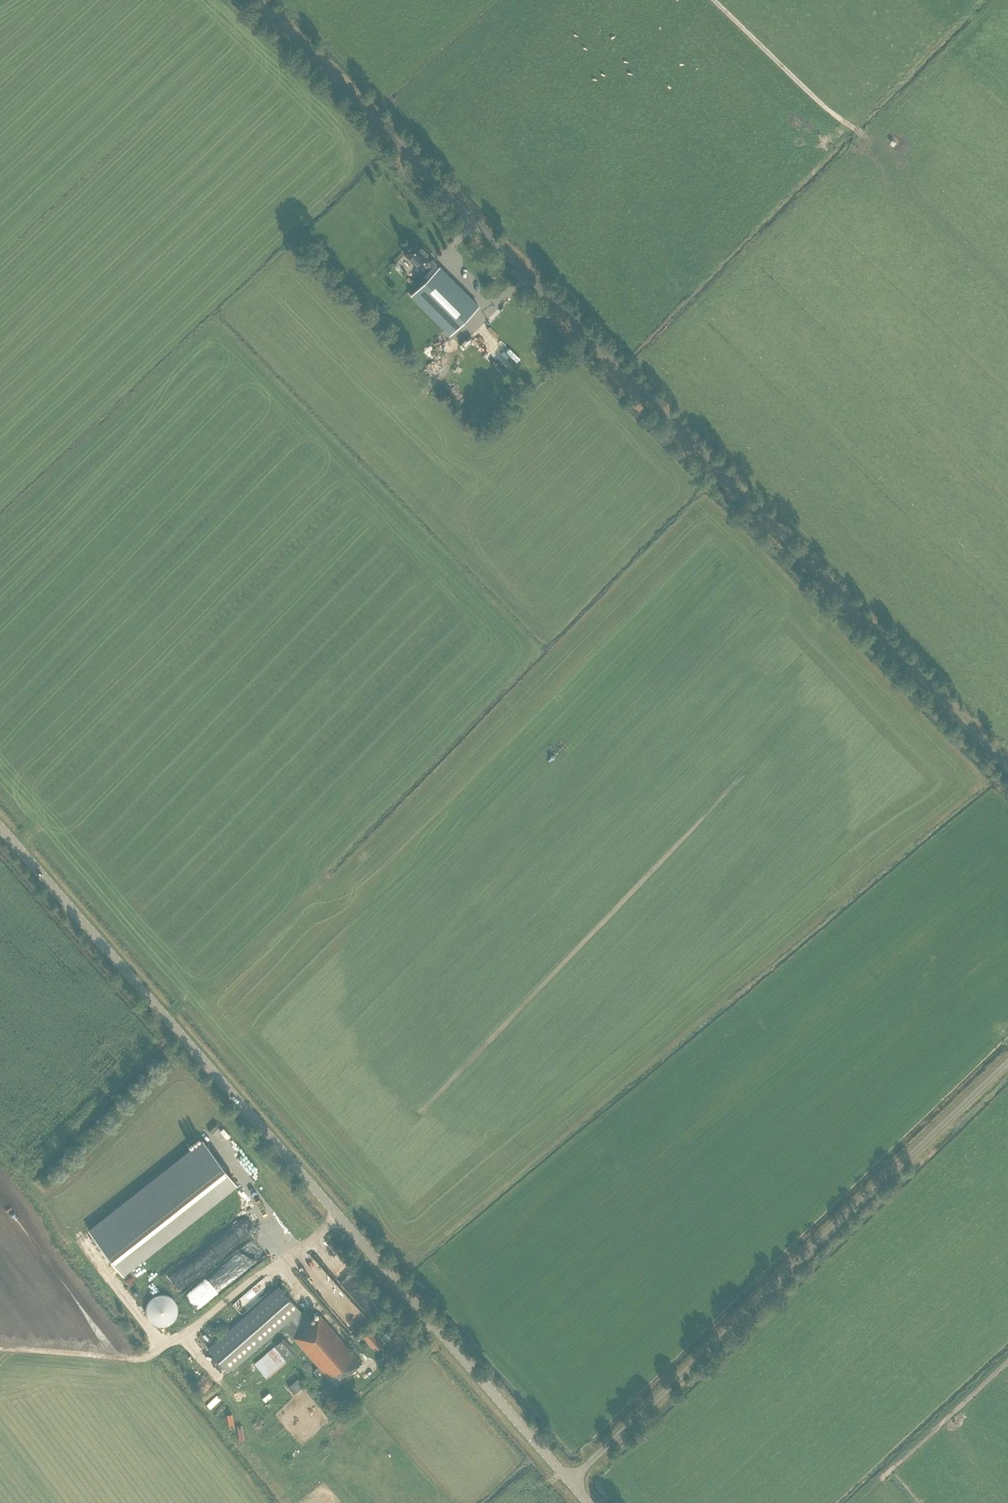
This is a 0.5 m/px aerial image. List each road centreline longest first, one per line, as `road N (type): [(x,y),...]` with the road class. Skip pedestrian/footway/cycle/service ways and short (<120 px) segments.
road 1 (unclassified): [(1007,769),(257,0)]
road 2 (unclassified): [(571,1483),(0,829)]
road 3 (unclassified): [(571,1483),(1007,1069)]

